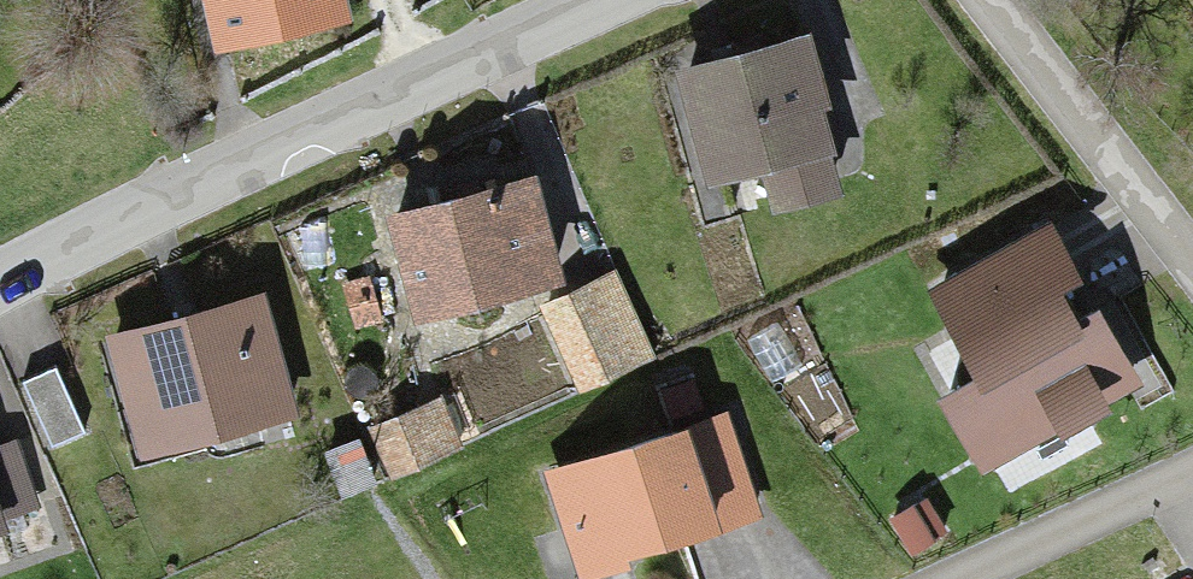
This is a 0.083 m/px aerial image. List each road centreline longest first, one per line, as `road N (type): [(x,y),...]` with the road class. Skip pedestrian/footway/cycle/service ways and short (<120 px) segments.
road 1 (unclassified): [(570,0),(0,278)]
road 2 (residential): [(1192,255),(997,0)]
road 3 (residential): [(972,578),(1192,479)]

